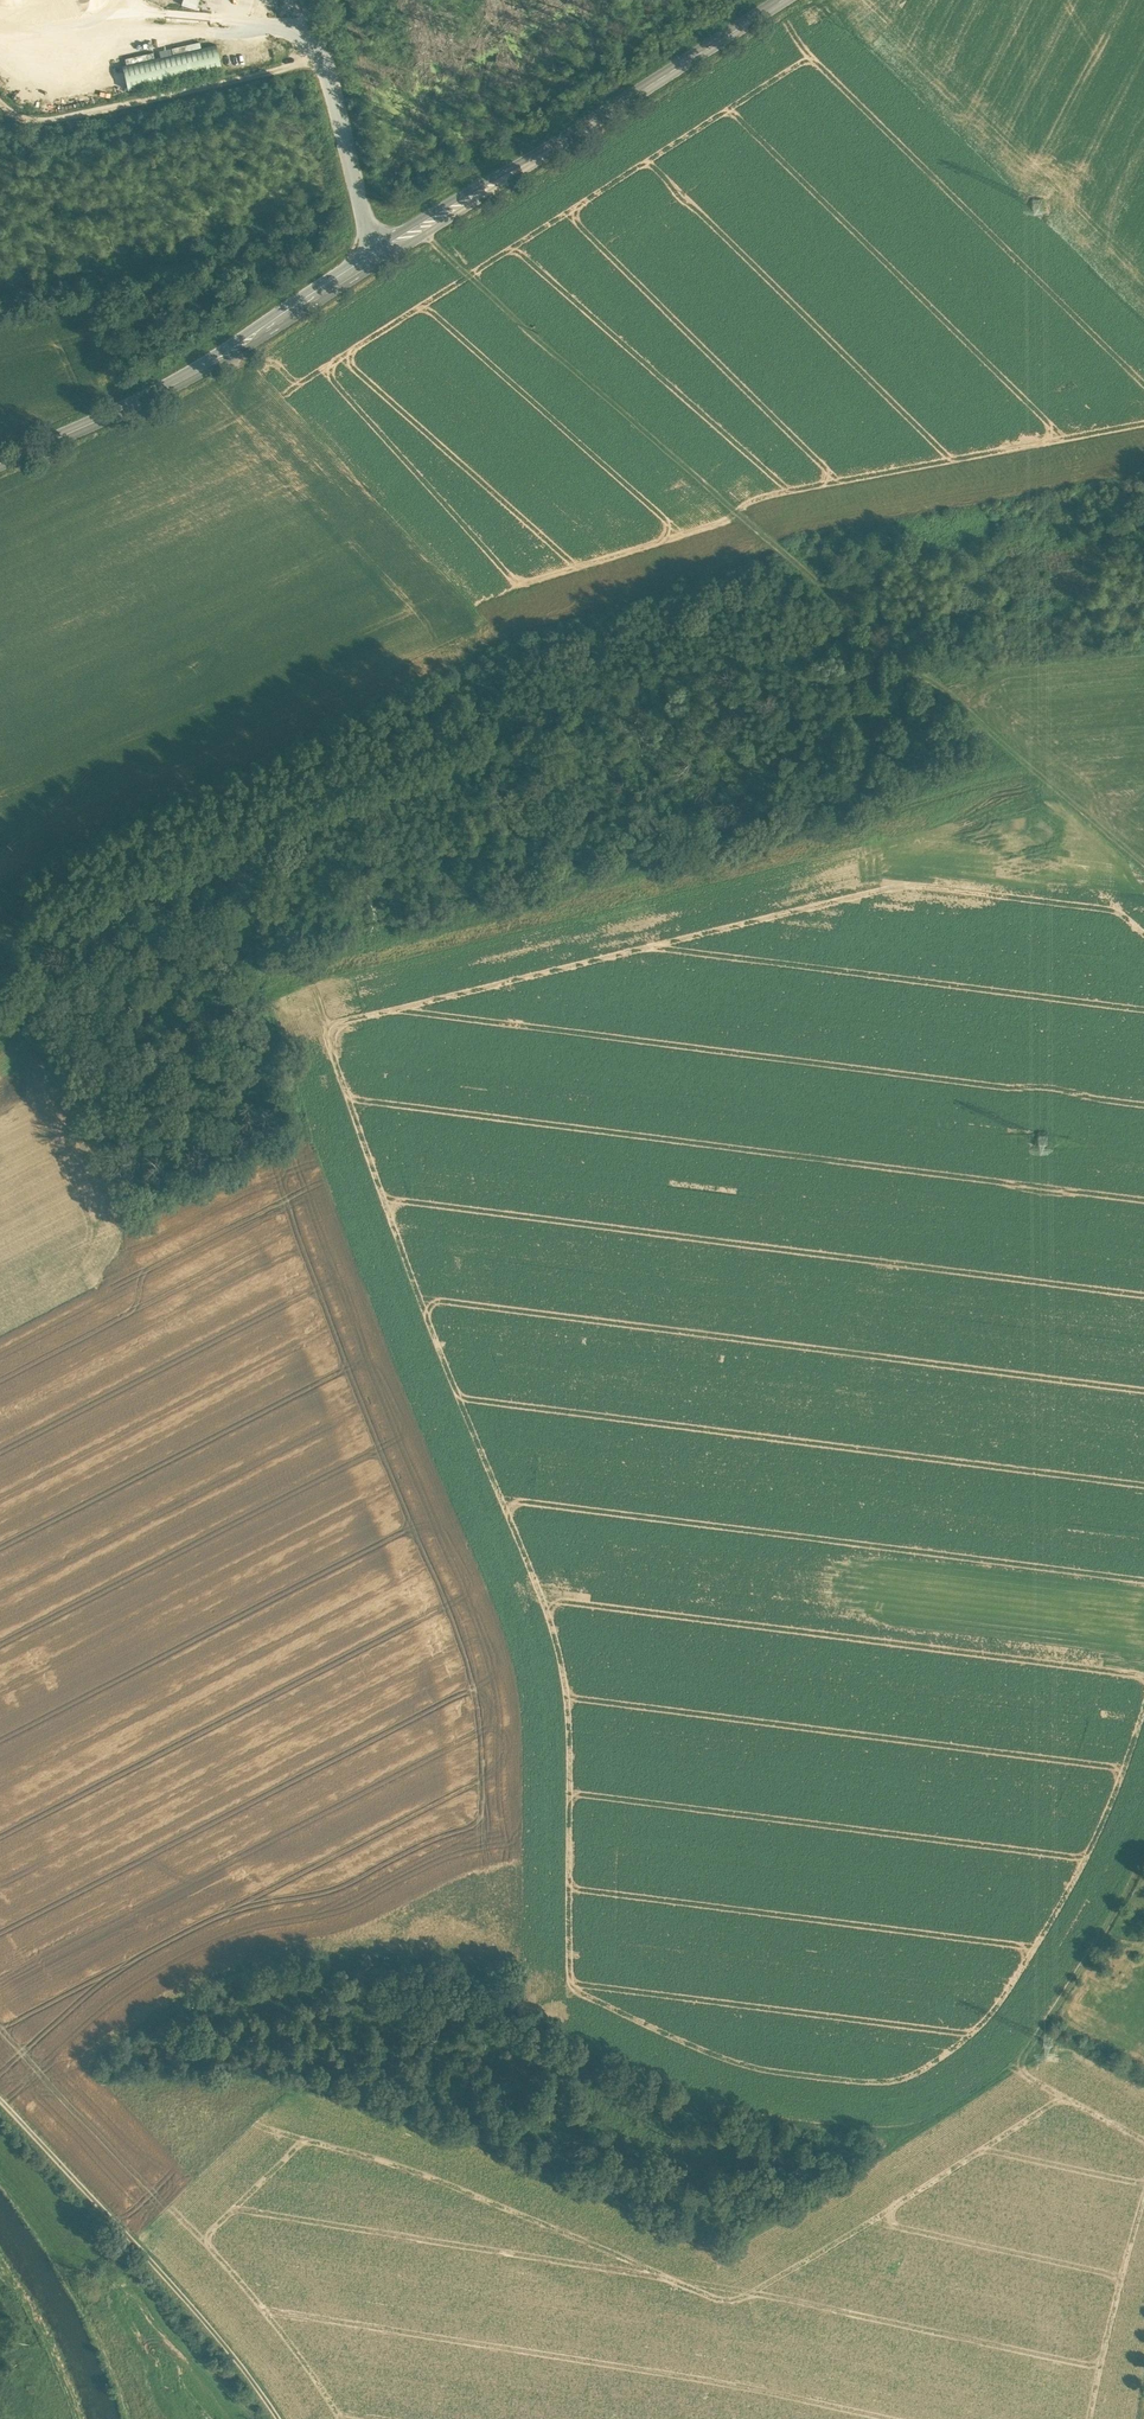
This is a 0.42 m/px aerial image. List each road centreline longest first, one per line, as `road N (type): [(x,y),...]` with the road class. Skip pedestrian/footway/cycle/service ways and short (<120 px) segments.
road 1 (track): [(1143,861),(424,227)]
road 2 (secondary): [(381,256),(780,0)]
road 3 (secondary): [(0,462),(136,402),(381,256)]
road 4 (track): [(0,2103),(280,2418)]
road 5 (track): [(0,102),(21,117),(57,119),(325,60)]
road 6 (unclassified): [(381,256),(309,0)]

